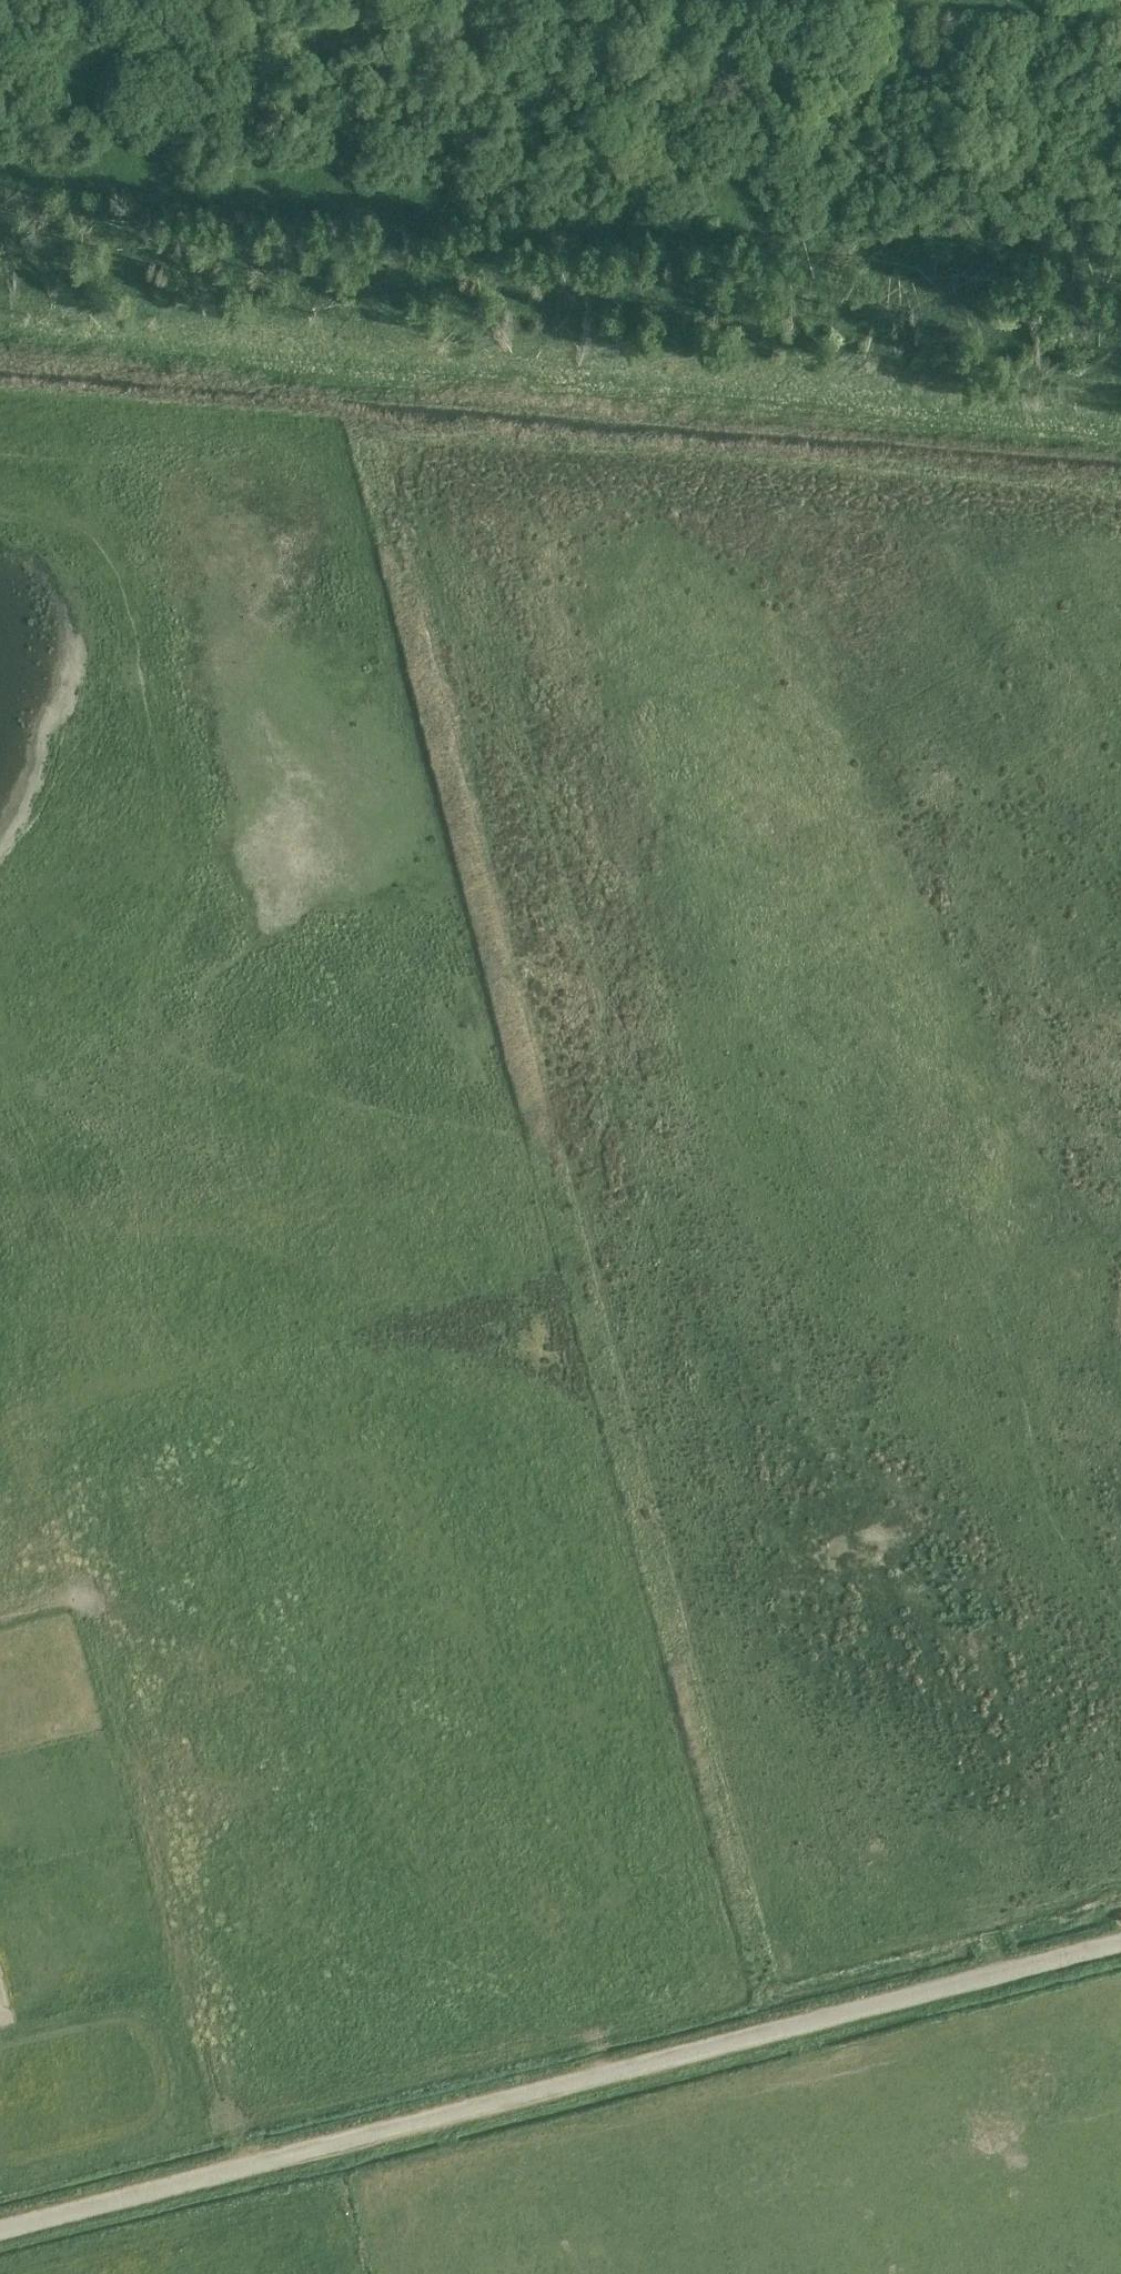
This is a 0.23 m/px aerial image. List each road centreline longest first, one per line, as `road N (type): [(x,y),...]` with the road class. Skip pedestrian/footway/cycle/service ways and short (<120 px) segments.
road 1 (unclassified): [(0,2231),(1120,1945)]

